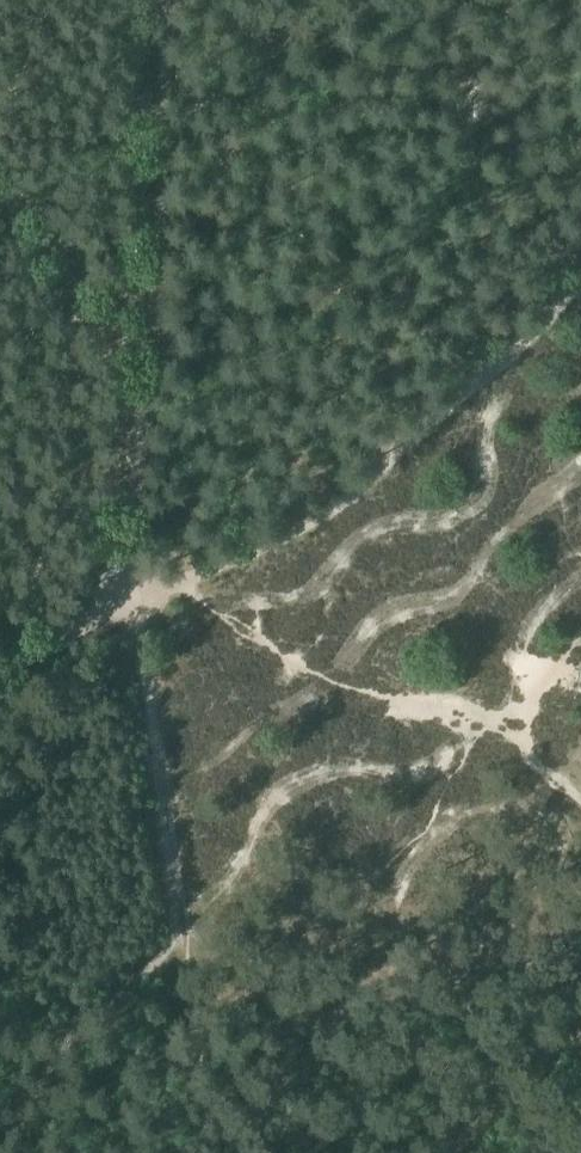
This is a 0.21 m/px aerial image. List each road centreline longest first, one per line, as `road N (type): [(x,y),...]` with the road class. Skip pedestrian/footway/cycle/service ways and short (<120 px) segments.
road 1 (track): [(148,0),(146,351)]
road 2 (track): [(0,183),(146,351)]
road 3 (track): [(138,596),(0,666)]
road 4 (track): [(138,596),(138,471)]
road 5 (track): [(146,351),(138,471)]

